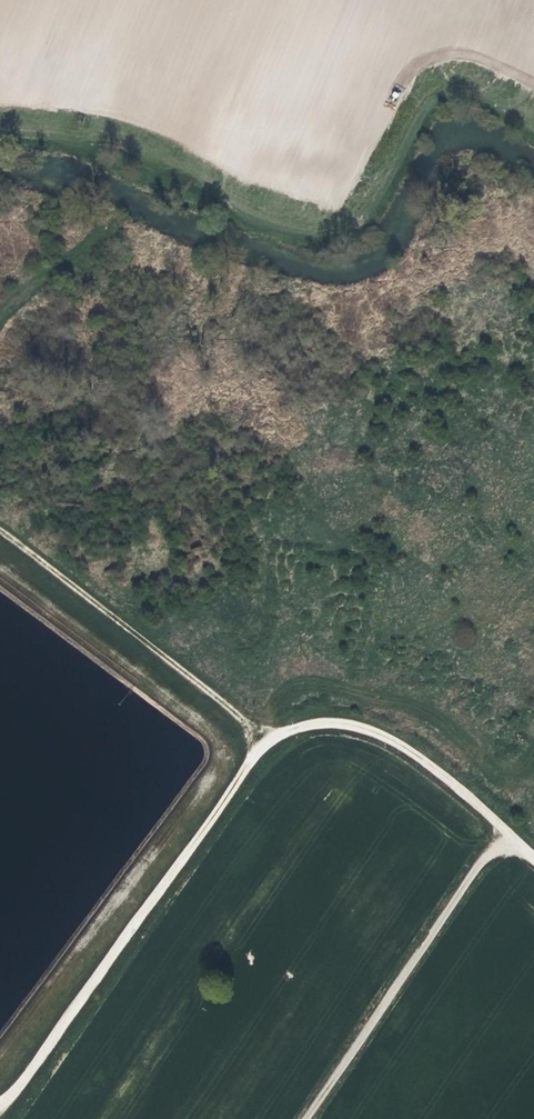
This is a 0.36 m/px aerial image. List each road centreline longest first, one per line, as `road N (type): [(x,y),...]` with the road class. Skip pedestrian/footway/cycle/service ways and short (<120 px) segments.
road 1 (track): [(533,859),(399,743),(334,723),(283,730),(250,760),(0,1102)]
road 2 (track): [(300,1118),(480,856),(519,843)]
road 3 (track): [(250,760),(233,709),(0,532)]

